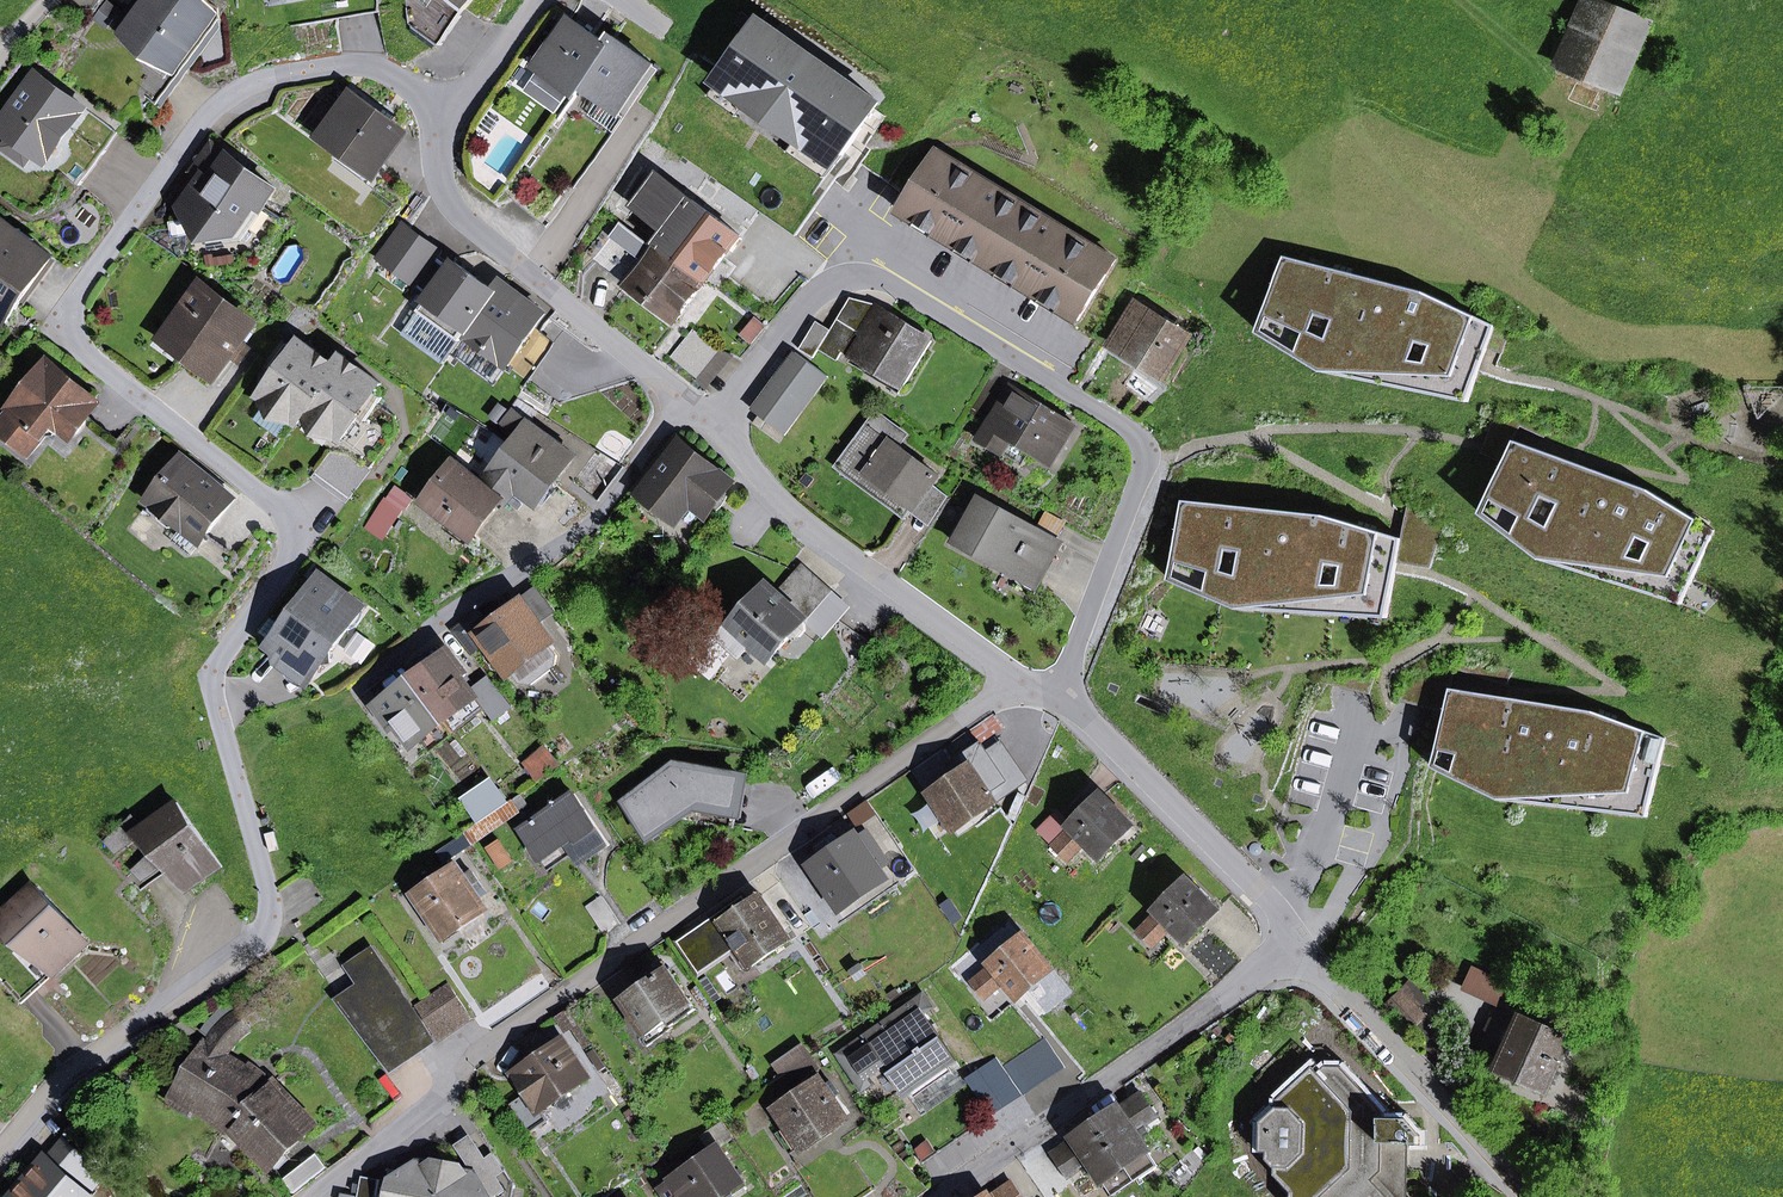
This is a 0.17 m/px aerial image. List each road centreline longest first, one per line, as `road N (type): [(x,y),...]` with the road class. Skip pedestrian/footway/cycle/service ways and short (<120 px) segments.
road 1 (residential): [(445,127),(421,96),(382,69),(335,66),(235,90),(195,126),(71,306),(84,352),(268,501),(288,531),(279,575),(213,676),(270,903),(267,927),(252,946),(78,1068),(0,1152)]
road 2 (residential): [(1024,681),(459,1067),(431,1103),(314,1196)]
road 3 (residential): [(717,419),(818,290),(852,278),(895,284),(1136,432),(1145,469),(1062,695)]
road 4 (residential): [(351,694),(425,635),(588,529),(689,400)]
road 5 (residential): [(1300,946),(934,1196)]
road 6 (residential): [(1024,681),(822,536),(779,498),(717,419)]
road 7 (residential): [(689,400),(468,225),(440,173),(445,127)]
road 8 (residential): [(1300,946),(1281,914),(1062,695)]
road 9 (residential): [(1533,1196),(1300,946)]
road 10 (residential): [(538,0),(445,127)]

